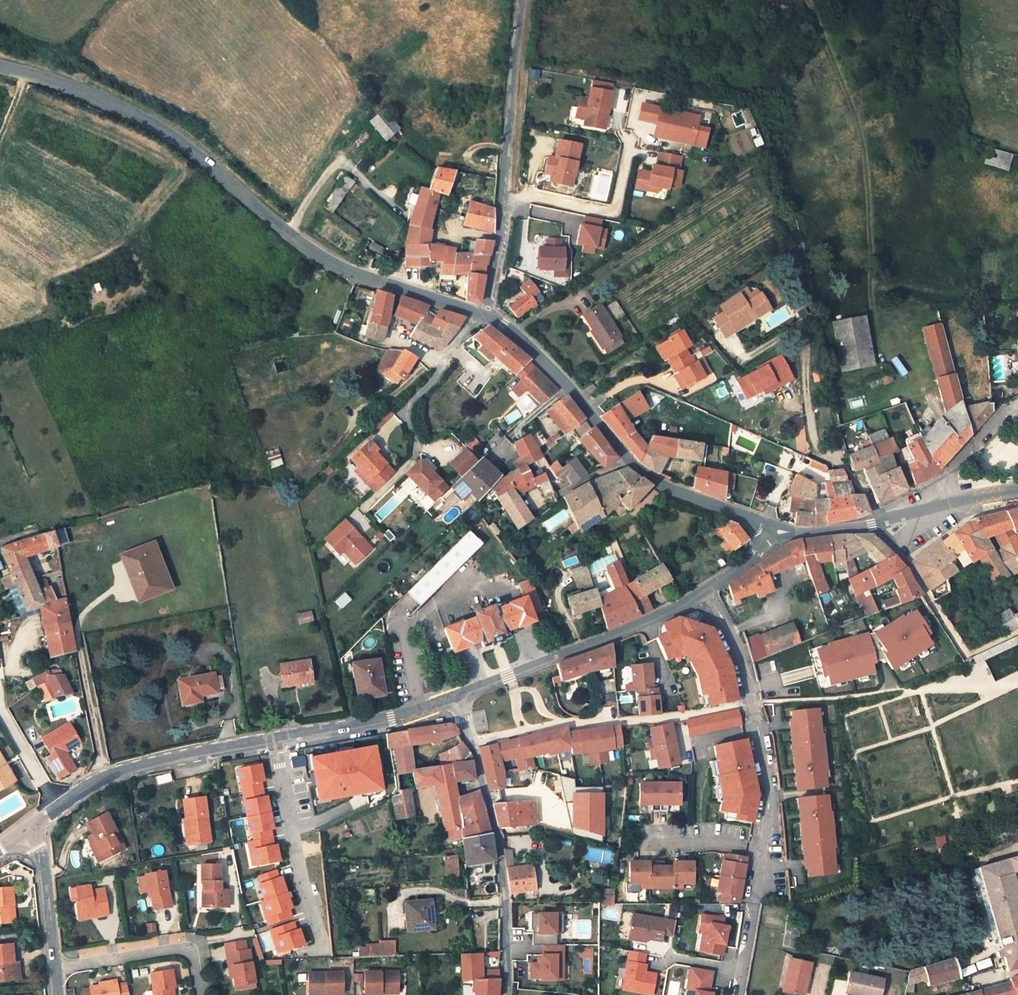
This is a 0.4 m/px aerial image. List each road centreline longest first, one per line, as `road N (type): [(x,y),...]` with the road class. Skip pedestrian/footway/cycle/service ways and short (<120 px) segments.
road 1 (tertiary): [(0,73),(149,117),(313,253),(355,275),(476,310)]
road 2 (residential): [(706,590),(738,659),(770,800),(736,994)]
road 3 (tertiary): [(460,692),(706,590)]
road 4 (residential): [(246,746),(210,532),(170,538)]
road 5 (residential): [(505,994),(504,901),(471,743)]
road 6 (residential): [(274,741),(296,860),(323,944)]
road 7 (tertiary): [(476,310),(517,335),(621,455)]
road 8 (unclassified): [(520,0),(498,203)]
road 9 (tertiary): [(57,809),(106,776),(246,746)]
road 10 (tertiary): [(274,741),(392,718),(460,692)]
road 11 (residential): [(630,142),(614,210),(531,196),(498,203)]
road 12 (residential): [(199,994),(194,958),(182,948),(54,968)]
road 13 (tertiary): [(621,455),(675,493),(779,531)]
road 14 (residential): [(880,521),(961,652)]
road 15 (residential): [(471,743),(618,720)]
road 16 (residential): [(33,829),(43,849),(54,968)]
road 17 (residential): [(1012,398),(947,470),(948,505)]

